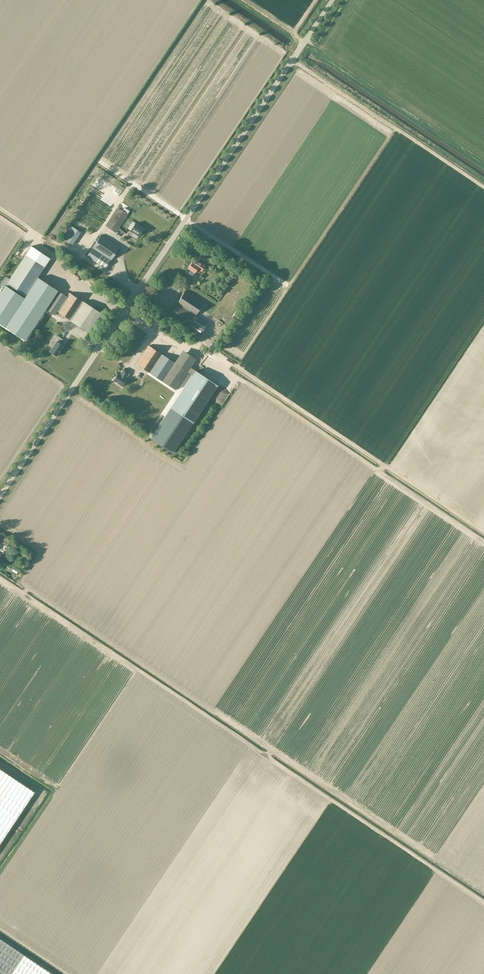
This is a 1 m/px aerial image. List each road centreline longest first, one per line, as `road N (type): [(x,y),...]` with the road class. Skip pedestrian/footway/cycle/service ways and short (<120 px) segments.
road 1 (unclassified): [(0,496),(332,0)]

